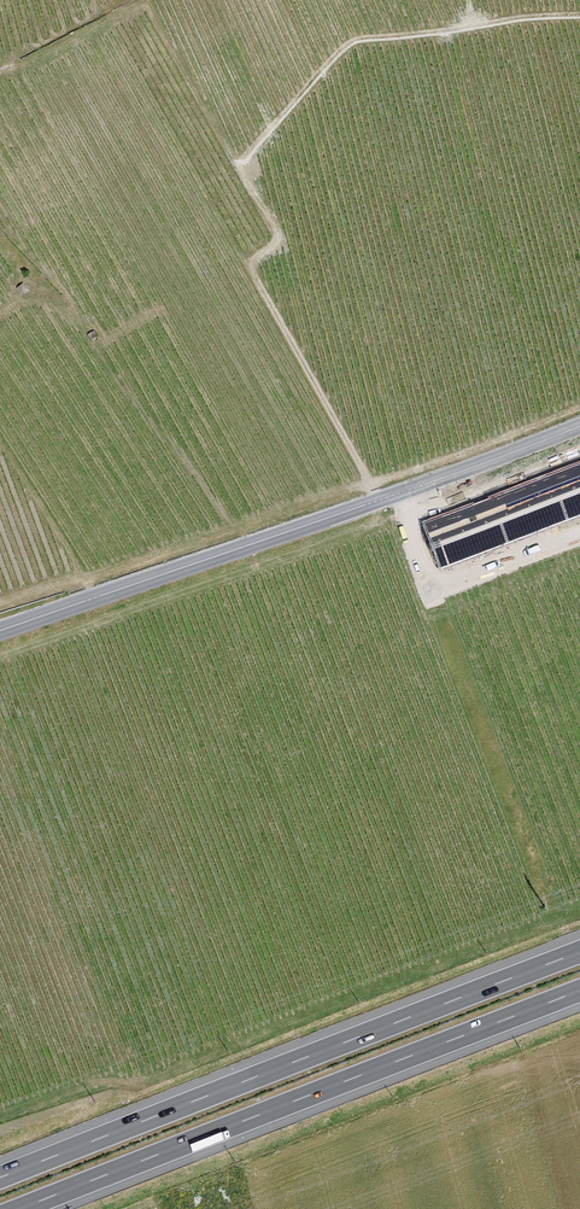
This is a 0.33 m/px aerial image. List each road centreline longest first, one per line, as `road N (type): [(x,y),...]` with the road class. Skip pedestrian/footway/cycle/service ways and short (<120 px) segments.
road 1 (motorway): [(579,952),(0,1178)]
road 2 (secondary): [(0,632),(579,426)]
road 3 (motorway): [(20,1208),(579,991)]
road 4 (track): [(579,16),(357,39),(240,164)]

